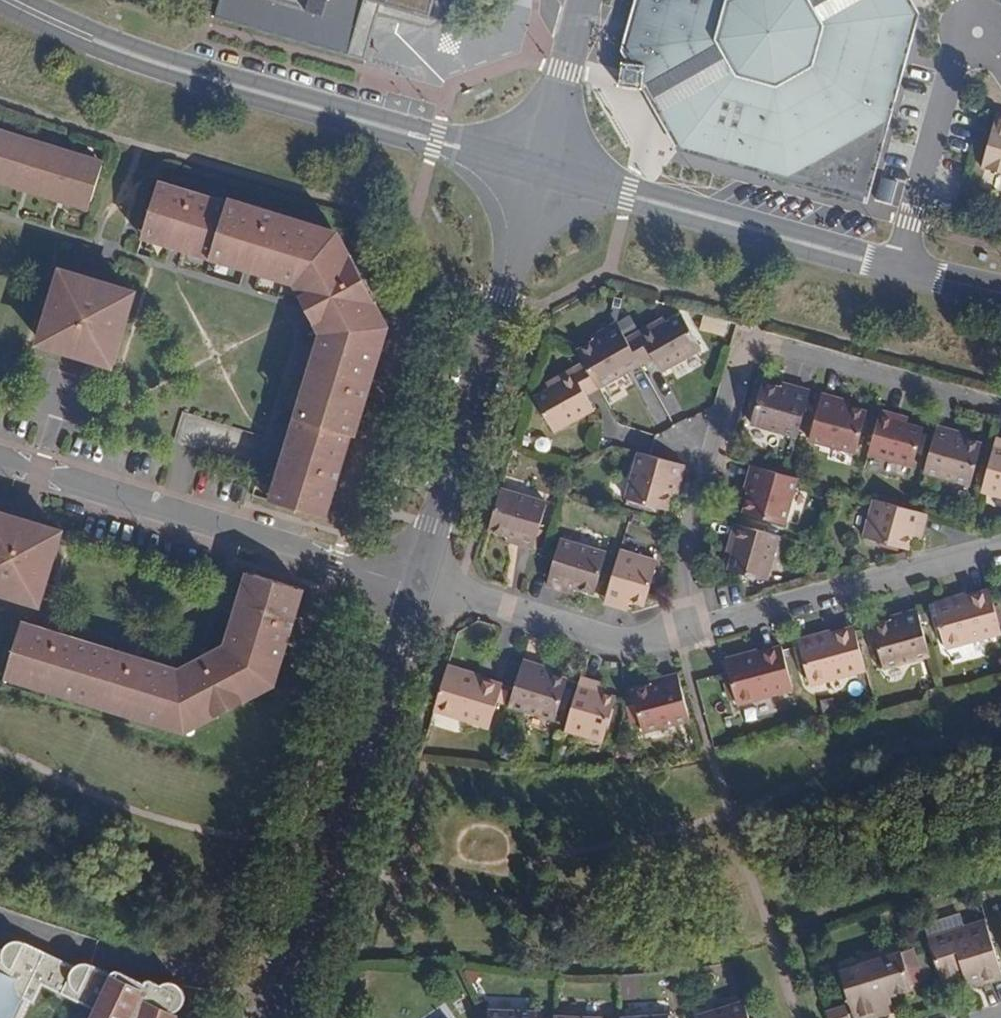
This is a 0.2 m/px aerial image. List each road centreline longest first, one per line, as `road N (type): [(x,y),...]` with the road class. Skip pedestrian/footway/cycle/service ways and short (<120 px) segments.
road 1 (residential): [(1000,411),(744,339),(681,553),(697,630)]
road 2 (tertiary): [(540,170),(117,50),(10,0)]
road 3 (residential): [(415,589),(338,867),(285,1017)]
road 4 (residential): [(0,461),(415,589)]
road 5 (residential): [(540,170),(418,583)]
road 6 (tertiary): [(540,170),(899,268)]
road 7 (residential): [(697,630),(1000,541)]
road 8 (residential): [(418,583),(623,642),(697,630)]
road 9 (residential): [(899,268),(970,34)]
road 10 (tertiary): [(586,0),(540,170)]

